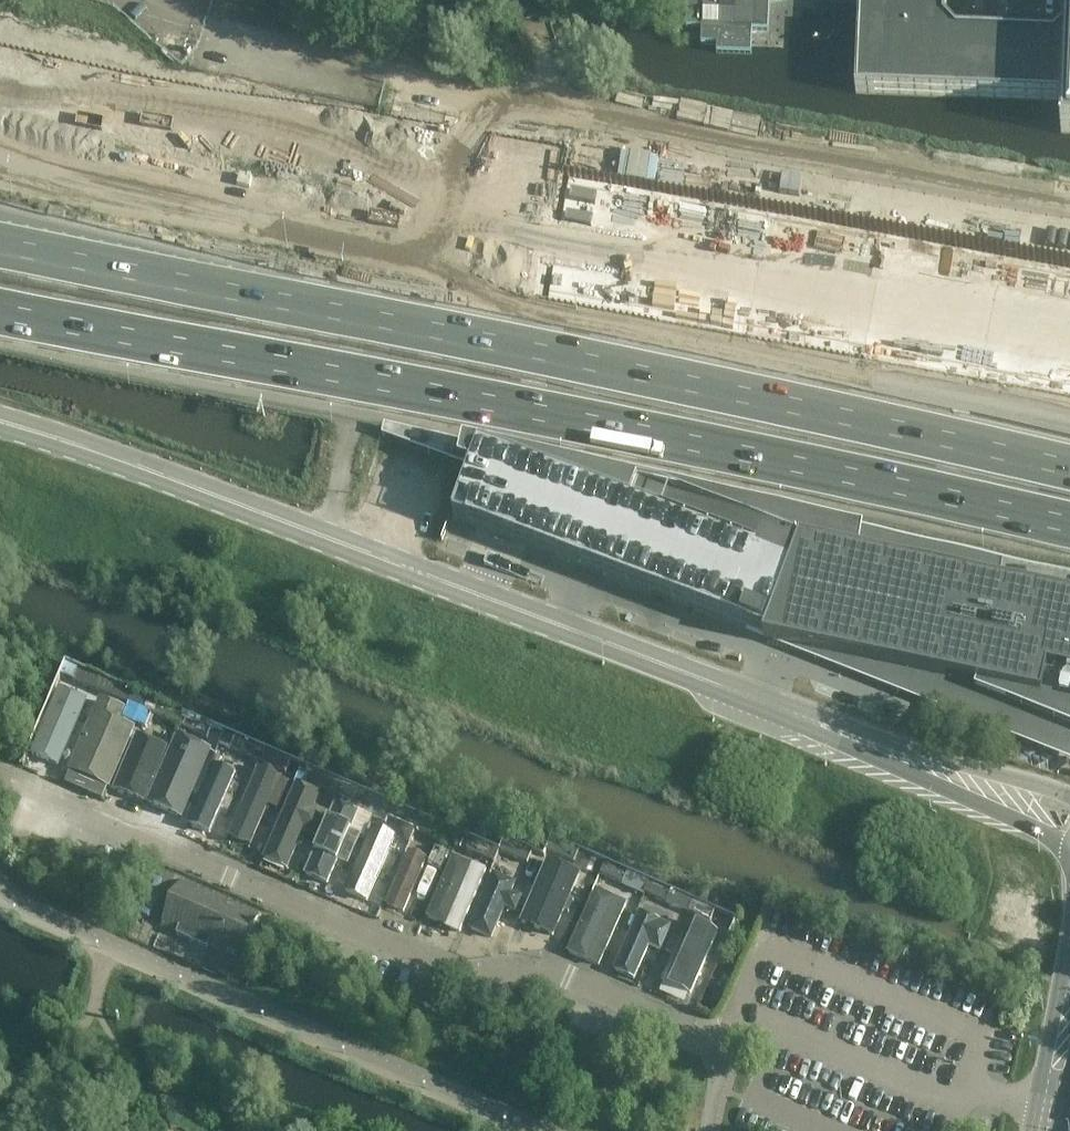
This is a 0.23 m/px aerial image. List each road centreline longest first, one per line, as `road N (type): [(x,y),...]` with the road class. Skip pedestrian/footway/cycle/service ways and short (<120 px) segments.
road 1 (track): [(0,157),(300,233),(370,241),(433,93),(1069,216)]
road 2 (unclassified): [(1053,1110),(964,1080),(945,1100),(746,1020),(708,1036),(550,970),(462,978),(0,776)]
road 3 (motorway): [(0,302),(517,400),(1069,521)]
road 4 (motorway): [(1069,303),(0,101)]
road 5 (tertiary): [(937,772),(0,419)]
road 6 (motorway): [(1069,461),(243,288)]
road 7 (motorway): [(243,288),(527,324),(1069,419)]
road 8 (motorway): [(243,288),(0,234)]
road 9 (tertiary): [(937,772),(1069,842)]
road 10 (tertiary): [(1069,798),(1027,783),(937,772)]

